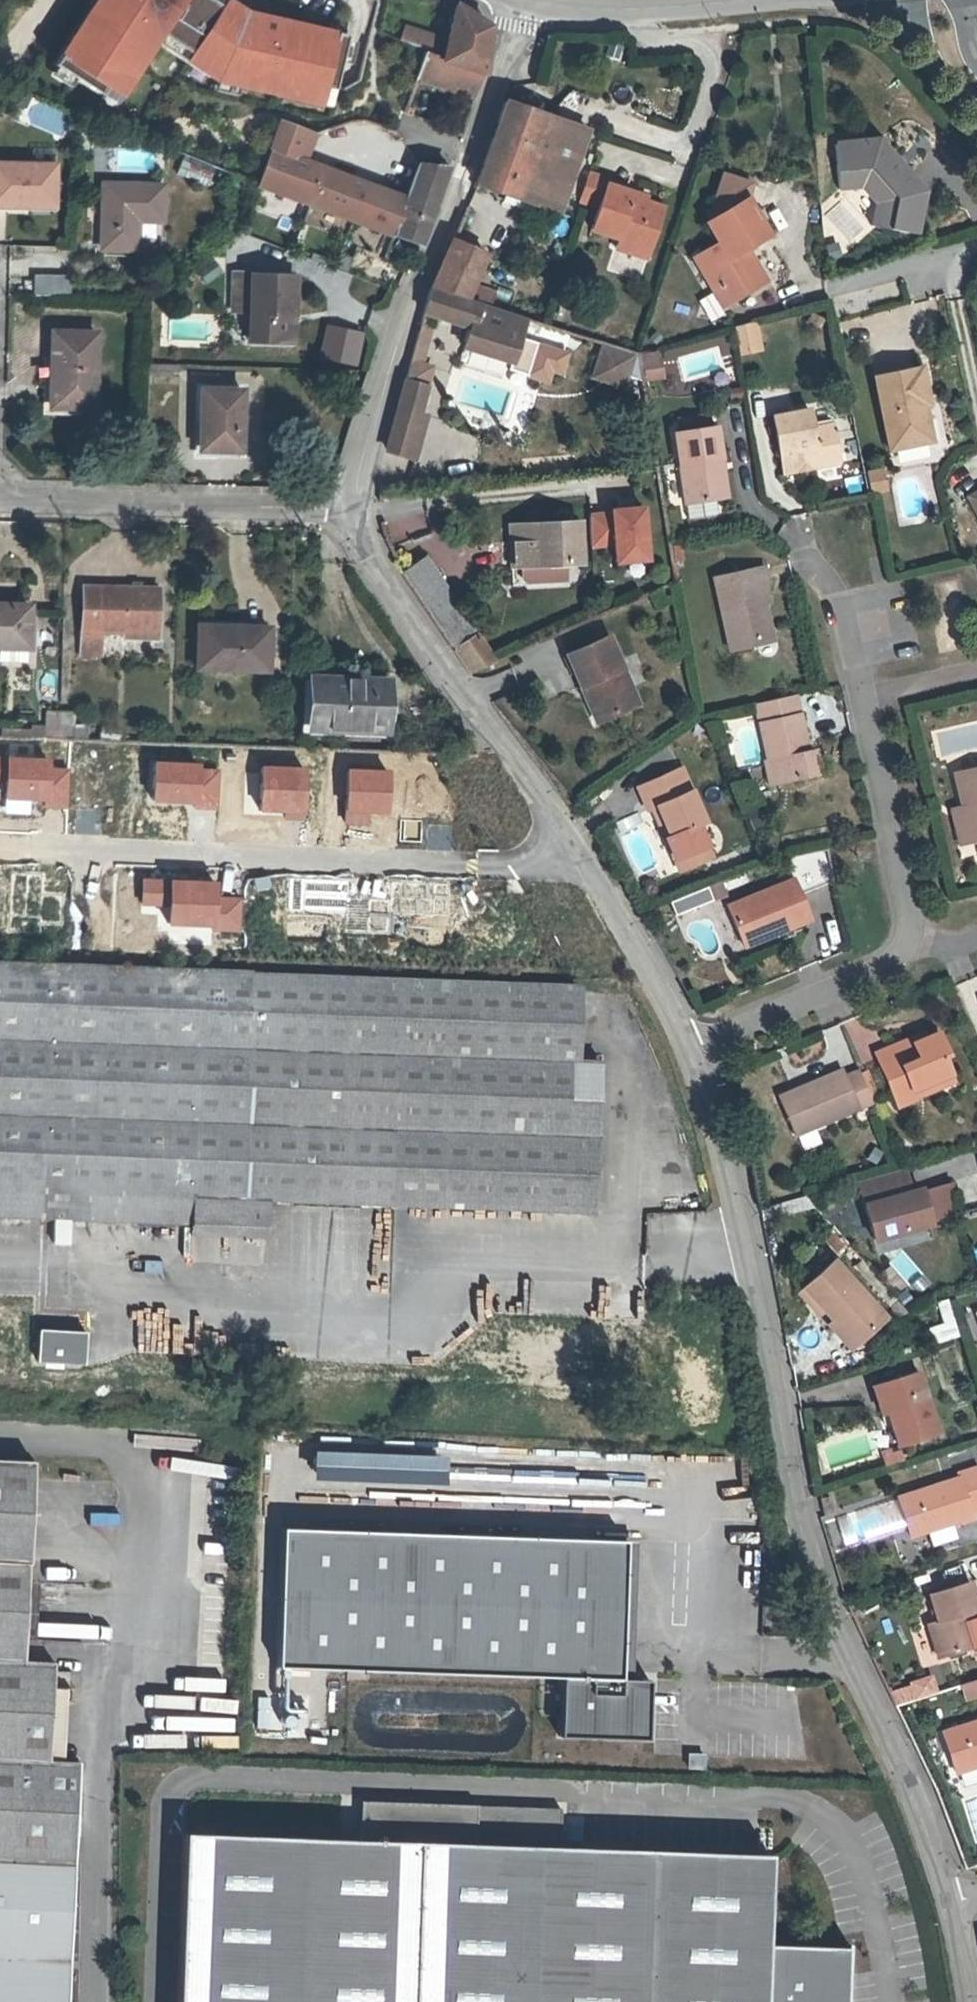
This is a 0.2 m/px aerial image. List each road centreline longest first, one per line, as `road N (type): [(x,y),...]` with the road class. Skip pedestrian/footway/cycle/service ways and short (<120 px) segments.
road 1 (residential): [(682,1054),(729,1180),(811,1553),(946,1911)]
road 2 (residential): [(355,509),(368,554),(396,601),(594,887),(682,1054)]
road 3 (residential): [(522,0),(403,308),(355,509)]
road 4 (residential): [(0,501),(355,509)]
road 5 (residential): [(859,702),(908,950)]
road 6 (residential): [(682,1054),(908,950)]
road 7 (residential): [(788,530),(842,614),(859,702)]
road 8 (tertiary): [(545,0),(587,6),(720,0)]
road 9 (residential): [(849,287),(976,245)]
road 10 (residential): [(976,674),(859,702)]

